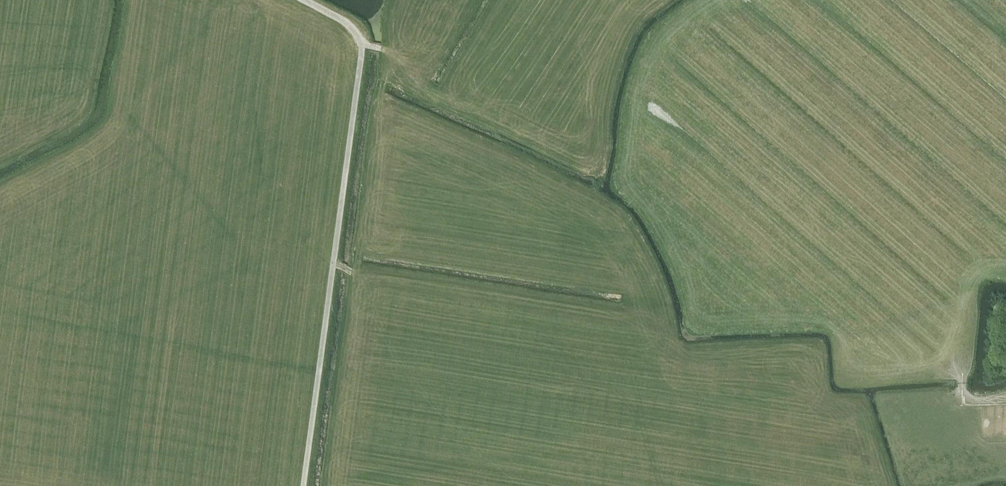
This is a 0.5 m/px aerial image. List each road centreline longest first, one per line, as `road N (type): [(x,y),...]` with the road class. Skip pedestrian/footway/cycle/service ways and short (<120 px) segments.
road 1 (track): [(304,0),(348,23),(362,48),(304,485)]

